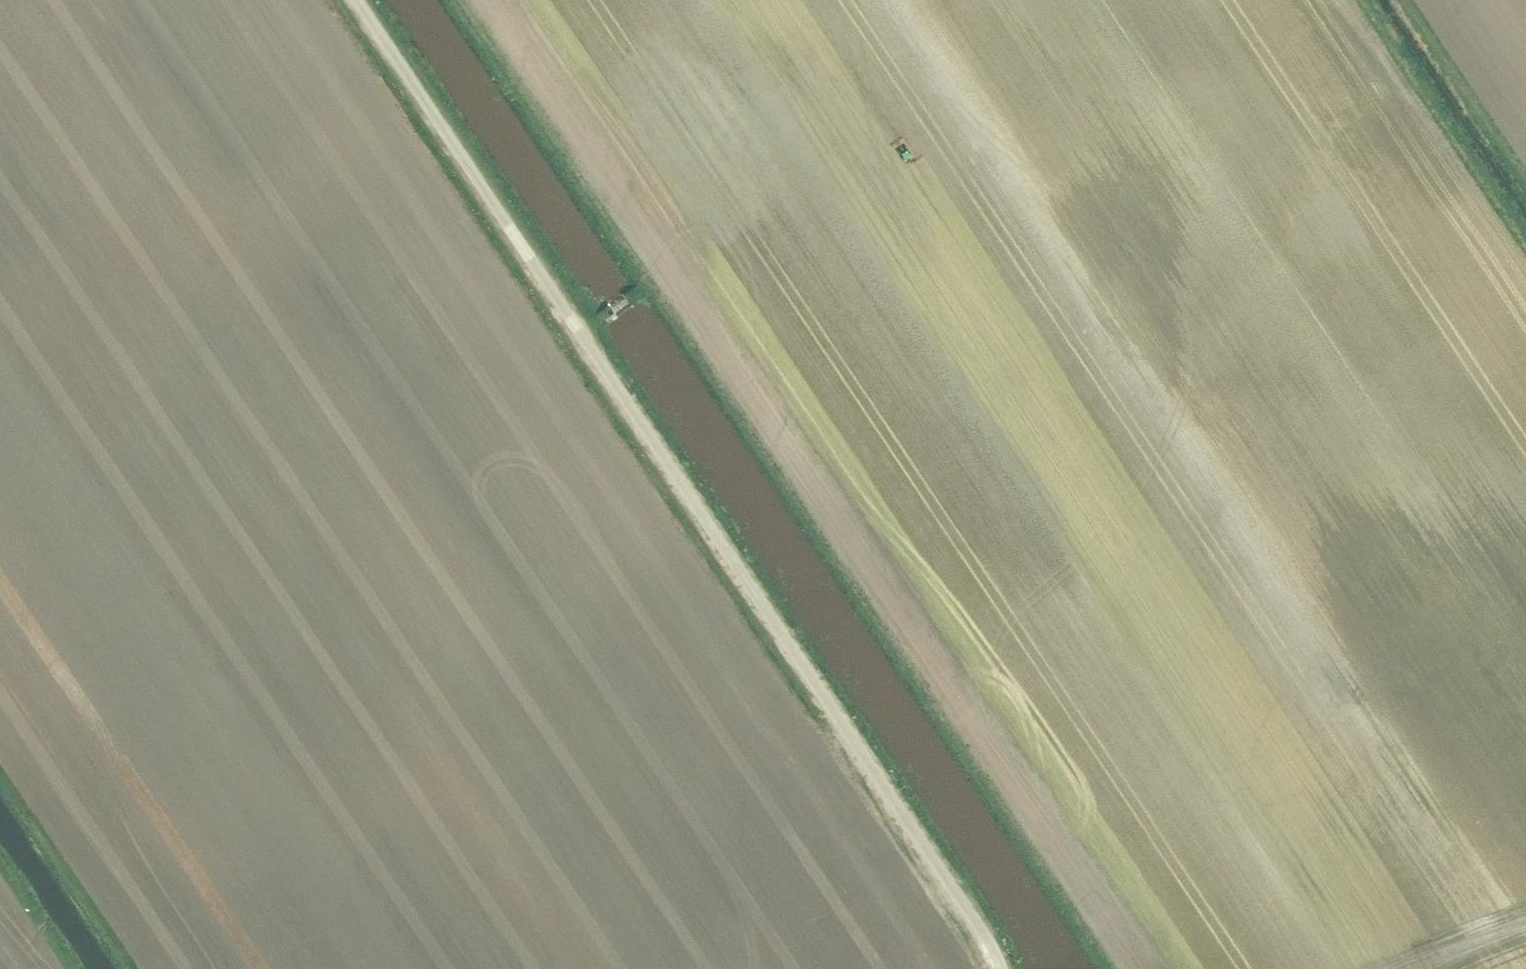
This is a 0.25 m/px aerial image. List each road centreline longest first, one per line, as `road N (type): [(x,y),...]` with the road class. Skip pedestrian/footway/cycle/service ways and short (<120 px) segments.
road 1 (unclassified): [(999,968),(356,0)]

